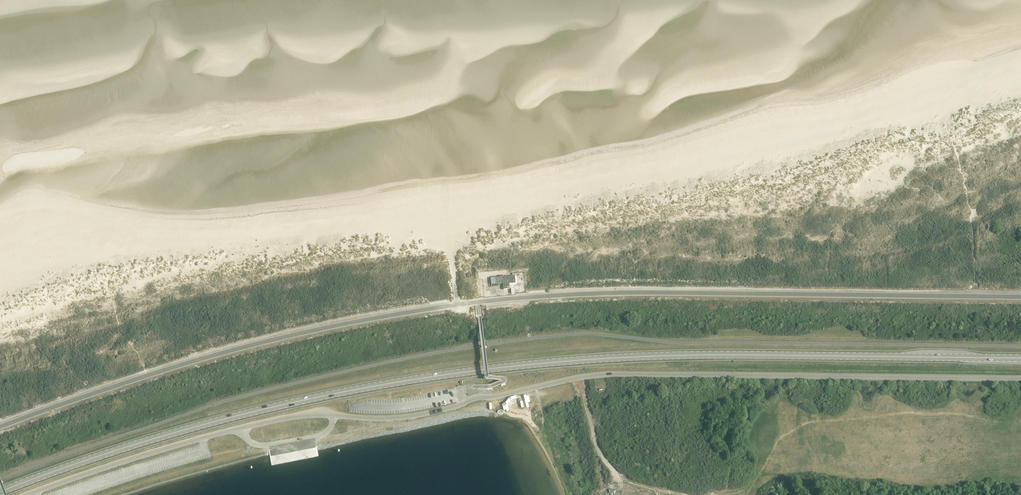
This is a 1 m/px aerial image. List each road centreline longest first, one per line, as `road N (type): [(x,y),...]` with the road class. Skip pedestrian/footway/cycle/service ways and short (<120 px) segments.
road 1 (unclassified): [(0,427),(241,348),(457,305),(628,293),(1020,297)]
road 2 (primary): [(1020,357),(723,352),(476,370),(261,410),(0,492)]
road 3 (tertiary): [(27,494),(297,416),(417,415),(585,376),(1020,379)]

